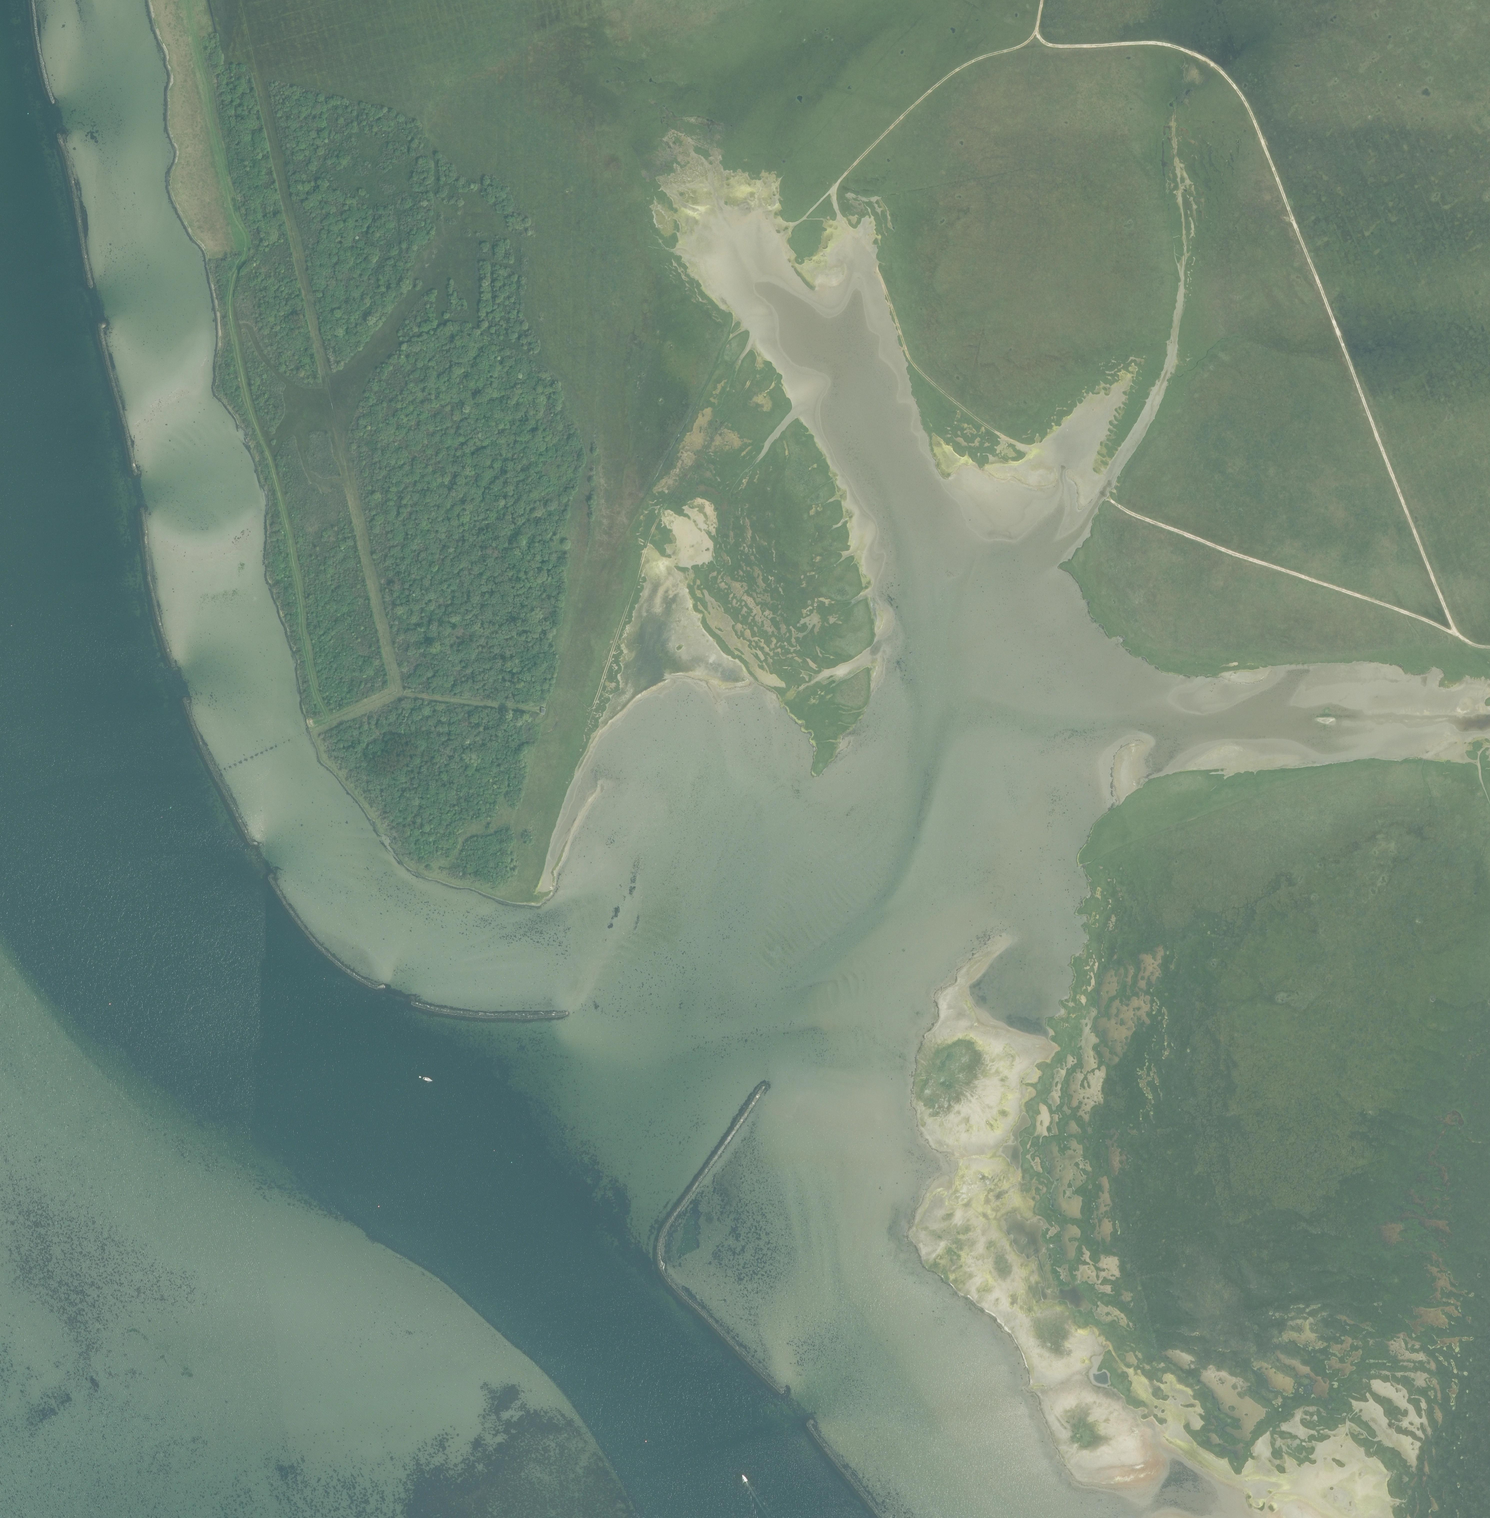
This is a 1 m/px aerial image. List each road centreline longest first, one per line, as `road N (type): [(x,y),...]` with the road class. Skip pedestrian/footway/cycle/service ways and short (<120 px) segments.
road 1 (track): [(1026,42),(1171,45),(1206,60),(1237,90),(1457,635)]
road 2 (track): [(314,724),(327,718),(233,332),(231,292),(247,245),(186,0)]
road 3 (track): [(1047,457),(985,424),(921,372),(869,251),(841,218),(833,189),(943,80),(1026,42)]
road 4 (track): [(1489,647),(1110,499)]

